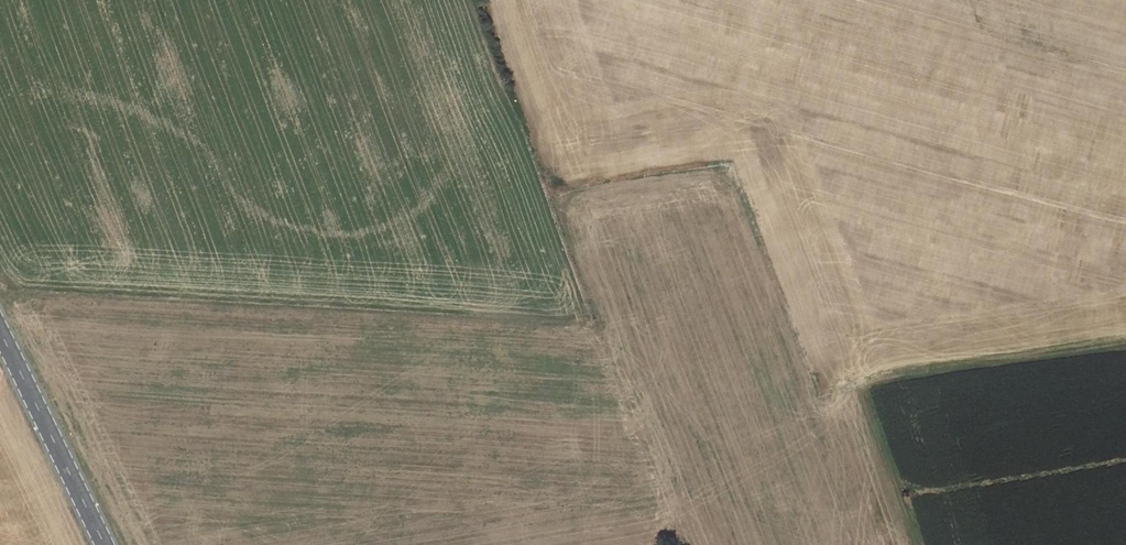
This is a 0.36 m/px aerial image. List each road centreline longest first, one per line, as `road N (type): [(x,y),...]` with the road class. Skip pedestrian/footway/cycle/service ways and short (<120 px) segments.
road 1 (secondary): [(0,324),(109,544)]

